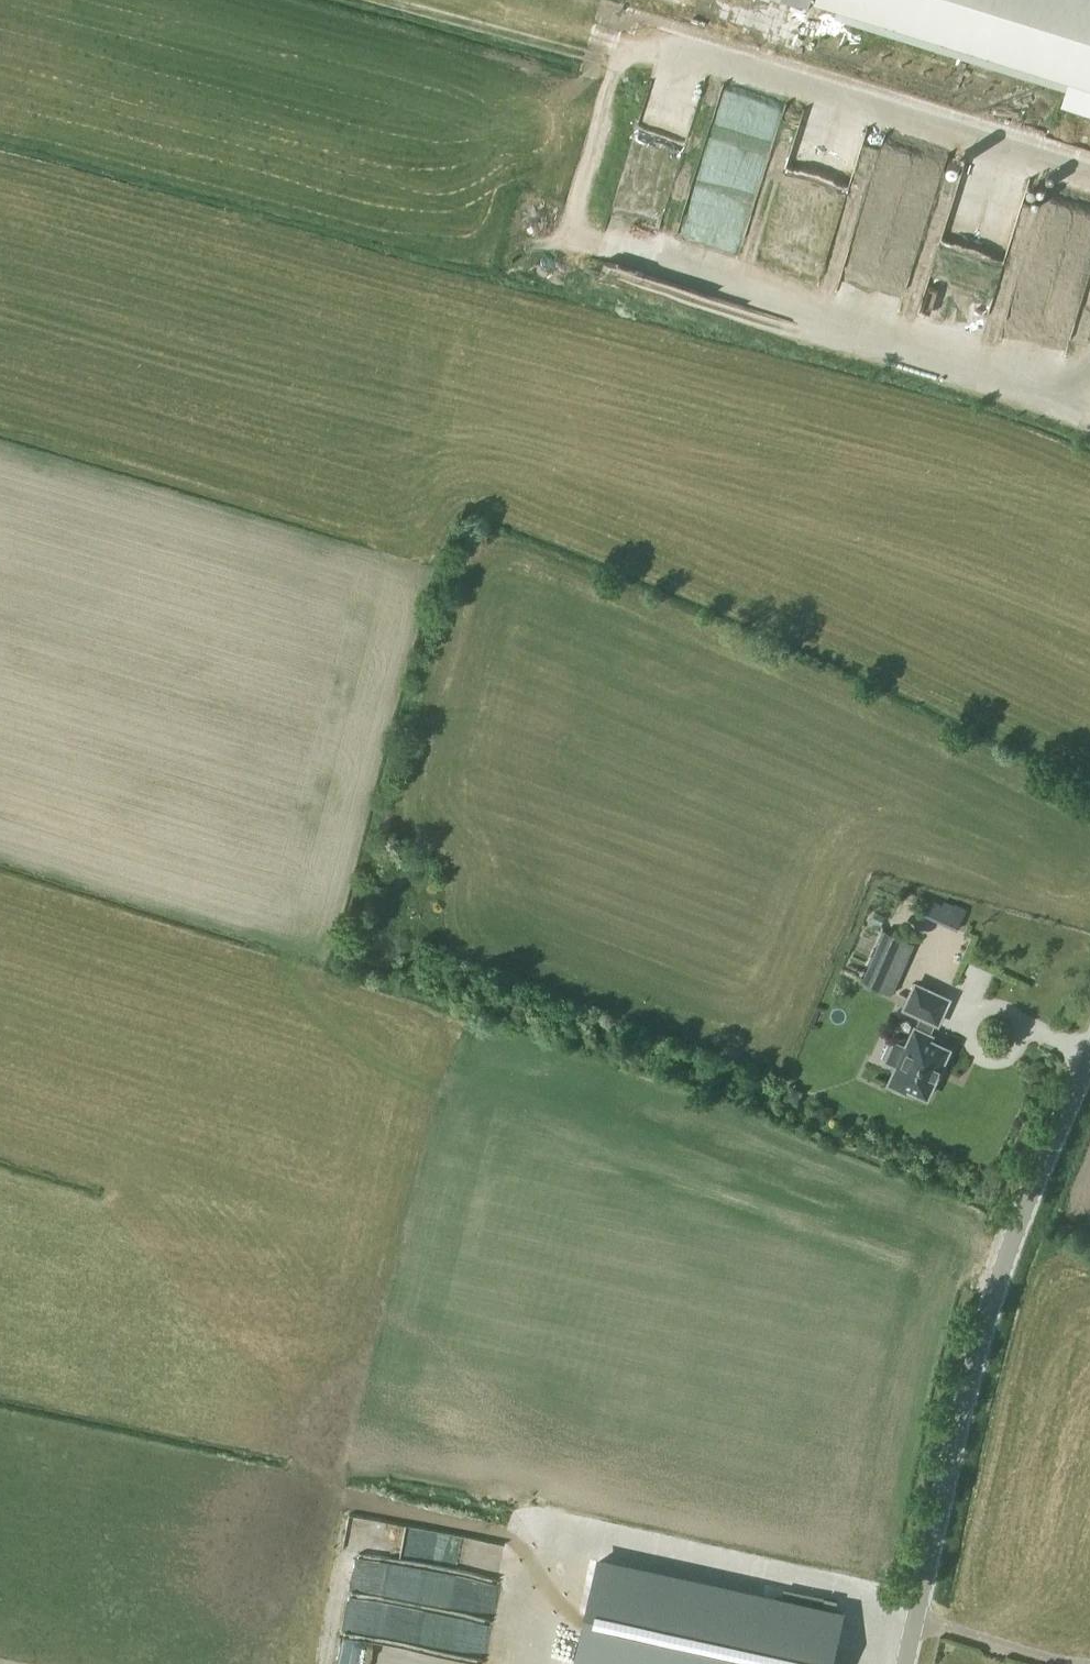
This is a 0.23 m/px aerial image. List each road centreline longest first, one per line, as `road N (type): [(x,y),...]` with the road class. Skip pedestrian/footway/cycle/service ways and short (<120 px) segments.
road 1 (tertiary): [(907,1663),(978,1344),(1089,1058)]

